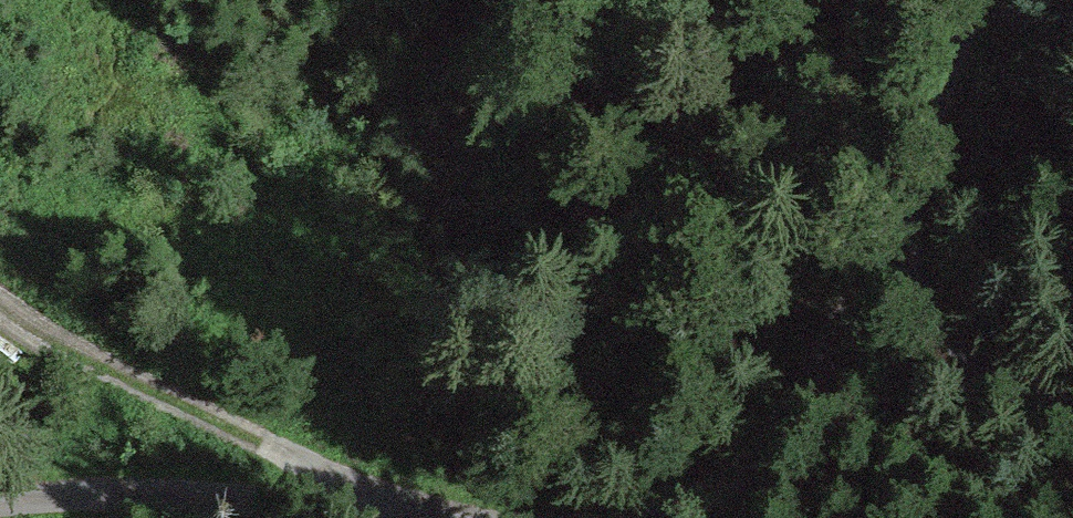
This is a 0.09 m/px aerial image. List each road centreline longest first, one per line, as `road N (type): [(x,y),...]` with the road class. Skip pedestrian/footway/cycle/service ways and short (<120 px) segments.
road 1 (track): [(988,0),(859,339),(770,467),(689,517)]
road 2 (track): [(0,300),(37,334),(414,517)]
road 3 (track): [(406,517),(297,507),(0,514)]
road 4 (track): [(1072,444),(996,426),(859,339)]

